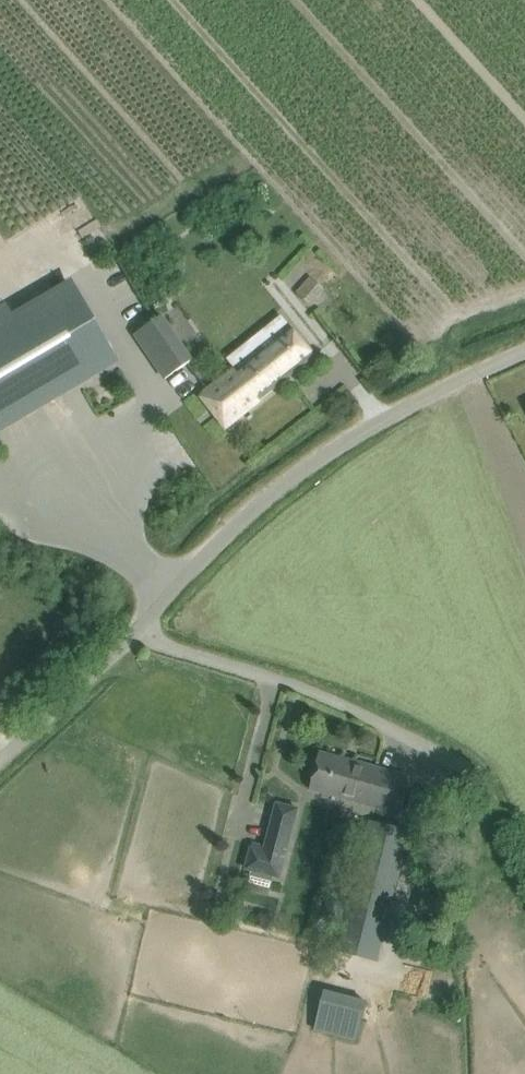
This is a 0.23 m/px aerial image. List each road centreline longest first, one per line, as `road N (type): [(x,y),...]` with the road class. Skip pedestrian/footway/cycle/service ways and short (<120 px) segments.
road 1 (unclassified): [(134,632),(282,485),(393,415),(524,351)]
road 2 (unclassified): [(459,762),(329,699),(134,632)]
road 3 (unclassified): [(0,758),(134,632)]

